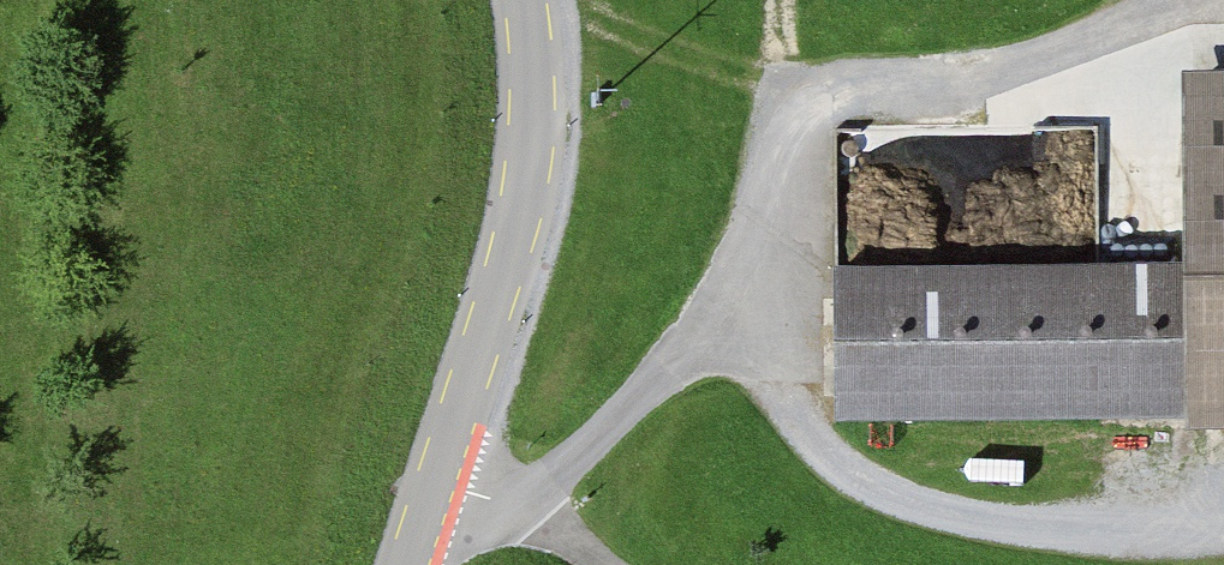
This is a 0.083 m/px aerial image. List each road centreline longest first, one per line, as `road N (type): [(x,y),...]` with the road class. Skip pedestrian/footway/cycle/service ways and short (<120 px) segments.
road 1 (track): [(1157,0),(1019,69),(936,86),(846,88),(808,106),(774,173),(739,321),(800,427),(842,472),(915,509),(1076,535),(1223,536)]
road 2 (unclassified): [(525,0),(536,76),(530,188),(410,564)]
road 3 (track): [(437,483),(508,502),(557,475),(739,321)]

